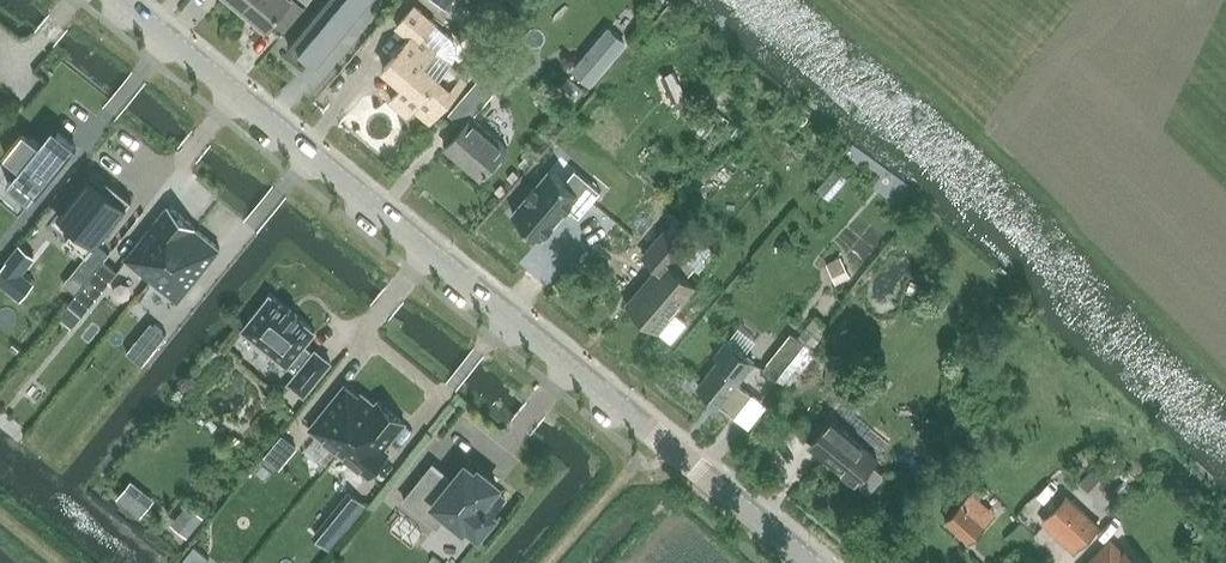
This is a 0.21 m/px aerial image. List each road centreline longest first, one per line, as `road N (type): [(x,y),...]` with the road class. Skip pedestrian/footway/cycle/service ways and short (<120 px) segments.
road 1 (tertiary): [(803,562),(123,0)]

